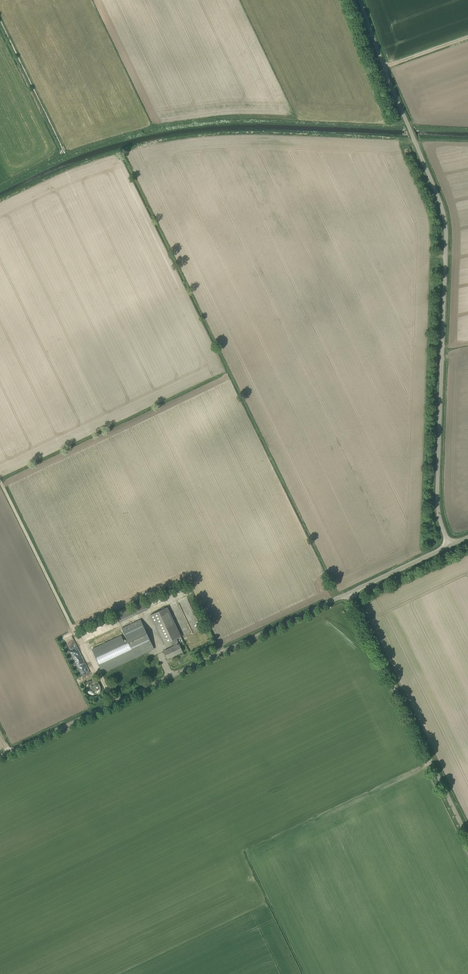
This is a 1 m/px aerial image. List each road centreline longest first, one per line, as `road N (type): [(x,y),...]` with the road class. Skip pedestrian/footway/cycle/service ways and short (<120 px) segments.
road 1 (unclassified): [(447,545),(434,505),(442,226),(357,0)]
road 2 (unclassified): [(0,757),(348,592)]
road 3 (unclassified): [(467,842),(348,592)]
road 4 (track): [(88,662),(0,481)]

